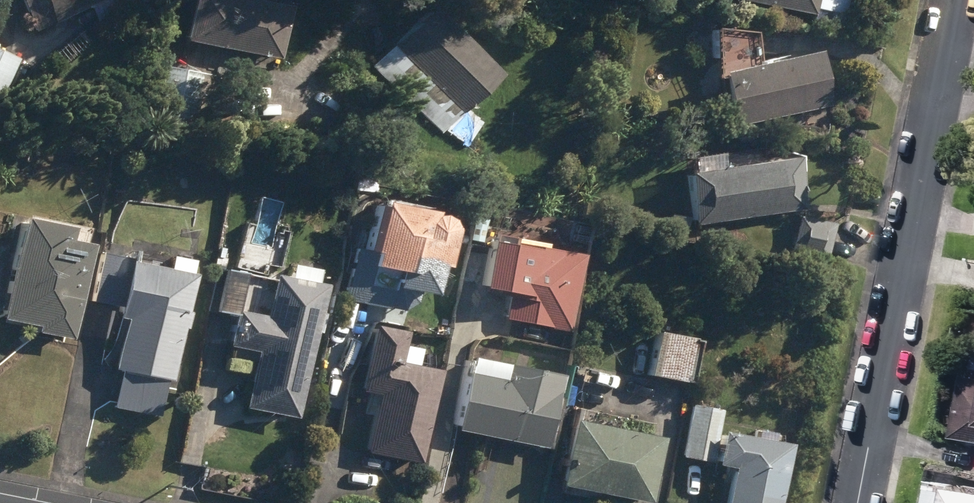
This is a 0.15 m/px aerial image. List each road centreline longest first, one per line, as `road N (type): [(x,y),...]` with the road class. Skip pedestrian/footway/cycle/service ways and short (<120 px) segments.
road 1 (residential): [(860,502),(960,0)]

